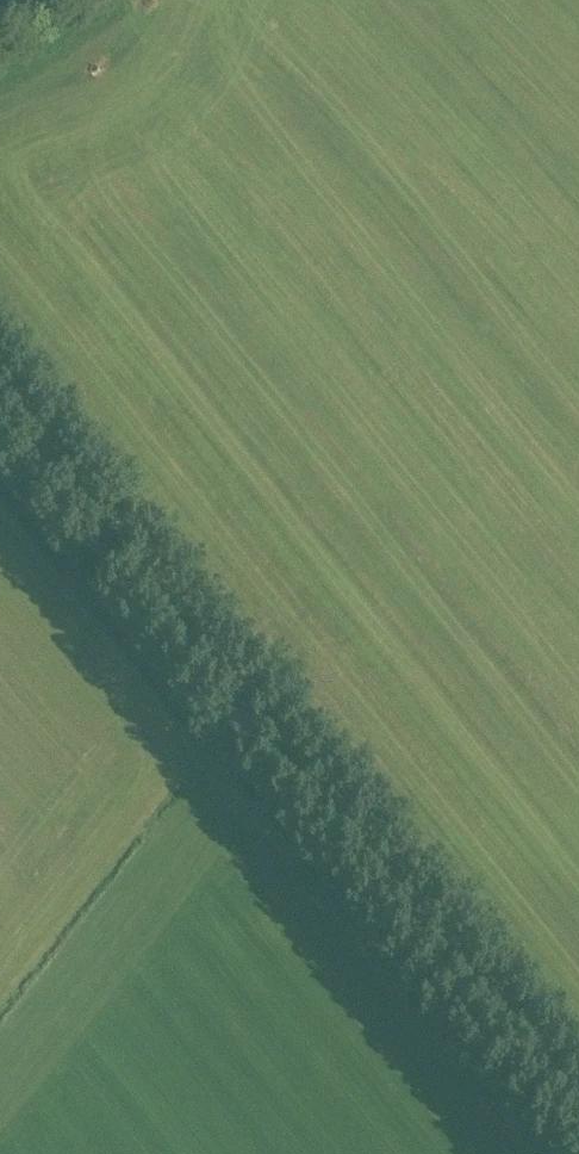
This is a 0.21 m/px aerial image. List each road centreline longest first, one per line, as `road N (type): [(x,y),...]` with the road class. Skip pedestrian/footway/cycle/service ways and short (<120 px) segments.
road 1 (unclassified): [(578,1138),(0,415)]

